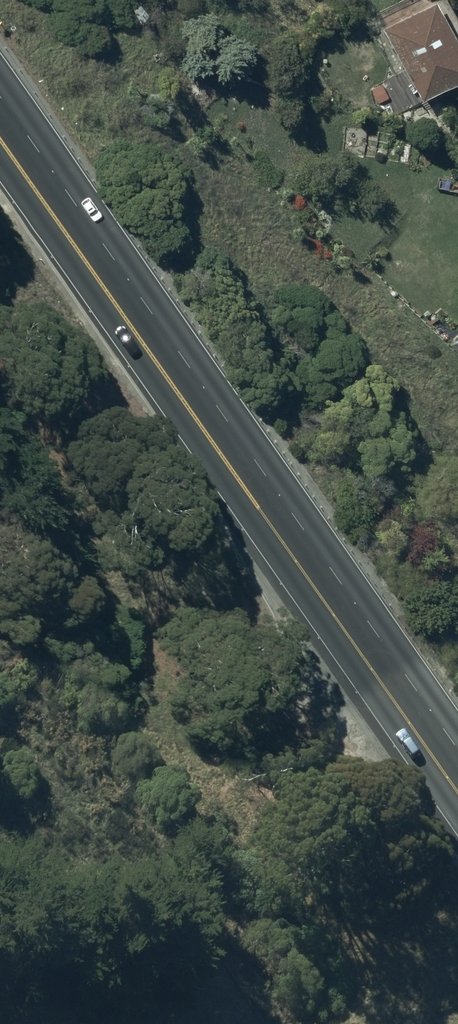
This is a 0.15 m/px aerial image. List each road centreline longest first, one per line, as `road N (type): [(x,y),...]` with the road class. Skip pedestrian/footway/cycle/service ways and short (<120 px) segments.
road 1 (trunk): [(457,770),(0,116)]
road 2 (track): [(0,368),(123,558),(170,684),(205,711),(249,721),(278,713),(375,651)]

